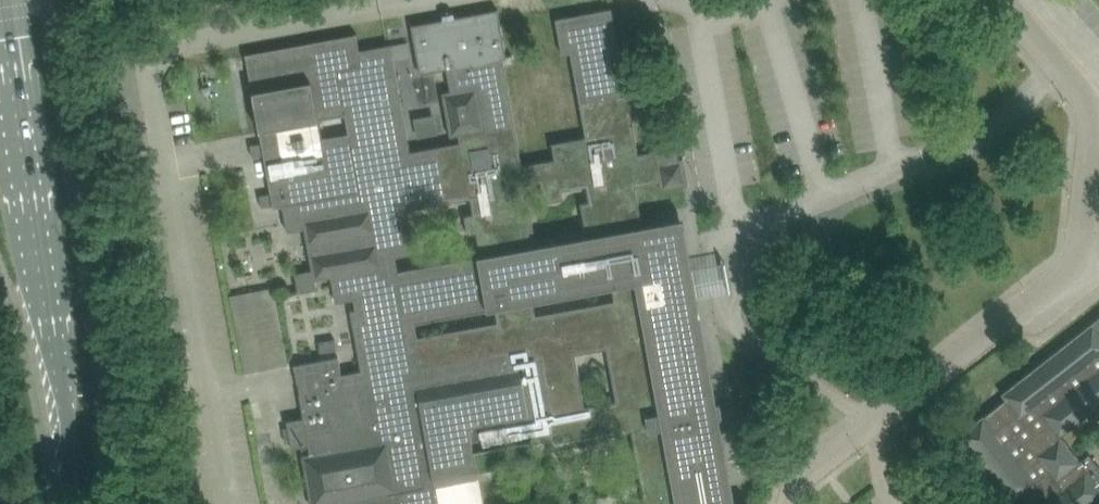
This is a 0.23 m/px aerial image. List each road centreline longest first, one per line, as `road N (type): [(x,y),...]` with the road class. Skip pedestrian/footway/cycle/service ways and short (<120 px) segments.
road 1 (unclassified): [(791,503),(799,480),(1089,250),(1098,118)]
road 2 (secondary): [(71,503),(0,22)]
road 3 (unclassified): [(1098,110),(1007,0)]

